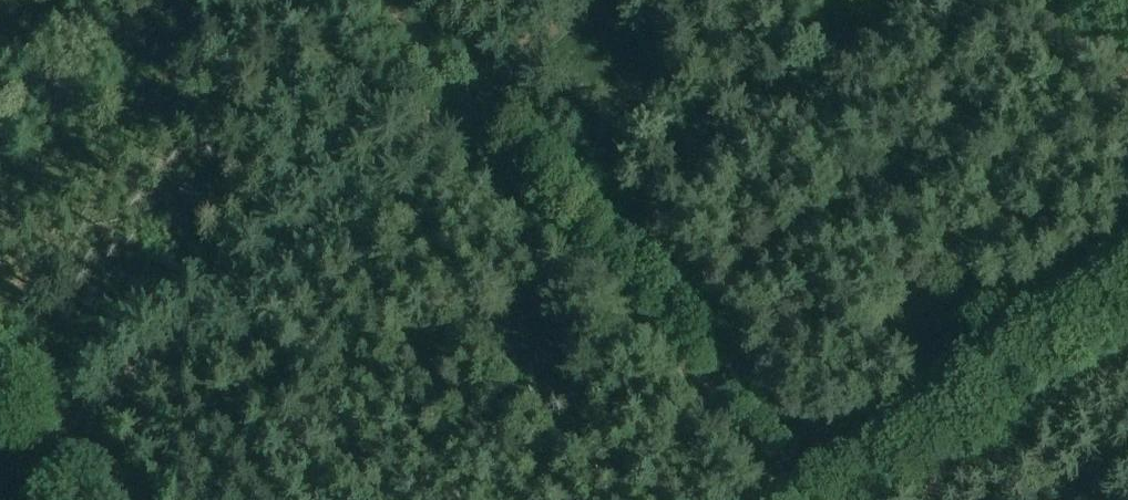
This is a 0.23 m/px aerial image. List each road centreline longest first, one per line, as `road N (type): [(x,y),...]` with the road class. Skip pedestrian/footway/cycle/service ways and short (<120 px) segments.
road 1 (track): [(471,103),(812,499)]
road 2 (track): [(608,0),(471,103)]
road 3 (track): [(387,0),(471,103)]

